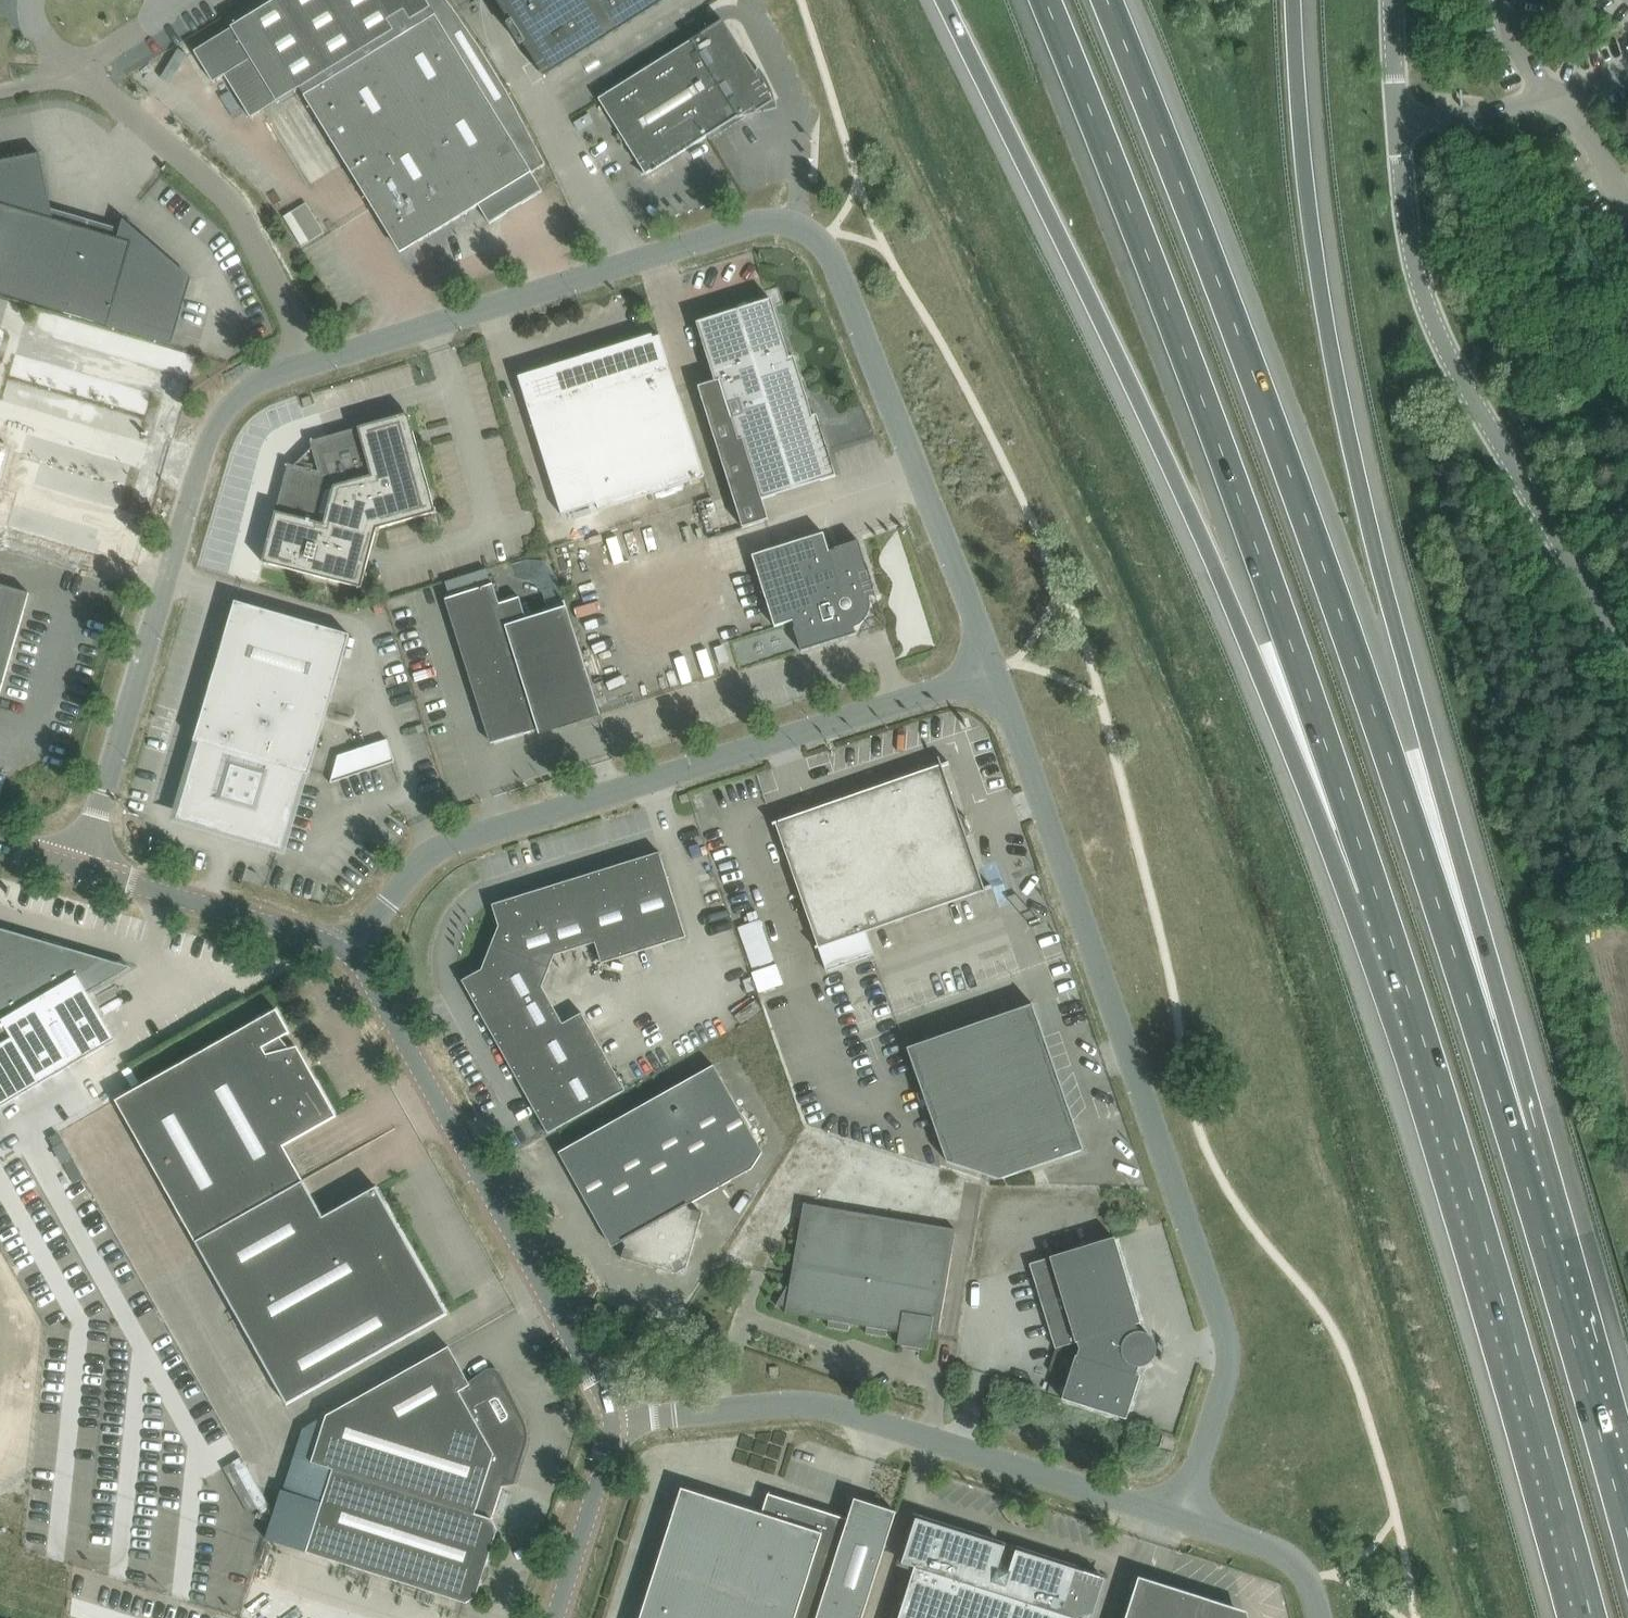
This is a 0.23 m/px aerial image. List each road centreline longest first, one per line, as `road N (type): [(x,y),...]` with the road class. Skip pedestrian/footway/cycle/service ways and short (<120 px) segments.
road 1 (motorway): [(1514,1141),(1287,466),(1104,0)]
road 2 (motorway): [(1514,1141),(1429,748),(1354,450),(1310,166),(1299,0)]
road 3 (unclassified): [(997,671),(834,253),(798,216),(779,213),(311,355)]
road 4 (motorway): [(939,0),(1151,421),(1251,649),(1374,885)]
road 5 (motorway): [(1041,0),(1158,274),(1374,885)]
road 6 (unclassified): [(1178,1520),(1227,1384),(1234,1352),(1226,1313),(997,671)]
road 7 (motorway): [(1374,885),(1590,1617)]
road 8 (unclassified): [(358,957),(431,849),(997,671)]
road 9 (tertiary): [(1627,651),(1429,310),(1414,240),(1394,0)]
road 10 (unclassified): [(311,355),(228,403),(210,438),(83,867)]
road 11 (unclassified): [(1178,1520),(808,1405),(614,1420)]
road 12 (unclassified): [(614,1420),(358,957)]
road 13 (unclassified): [(0,94),(61,79),(110,101),(216,190),(261,248),(311,355)]
road 14 (motorway): [(1627,1532),(1514,1141)]
road 15 (unclassified): [(358,957),(317,936),(83,867)]
road 16 (unclassified): [(555,1617),(614,1420)]
road 17 (unclassified): [(1317,1617),(1306,1573),(1178,1520)]
road 18 (track): [(1507,447),(1627,384)]

